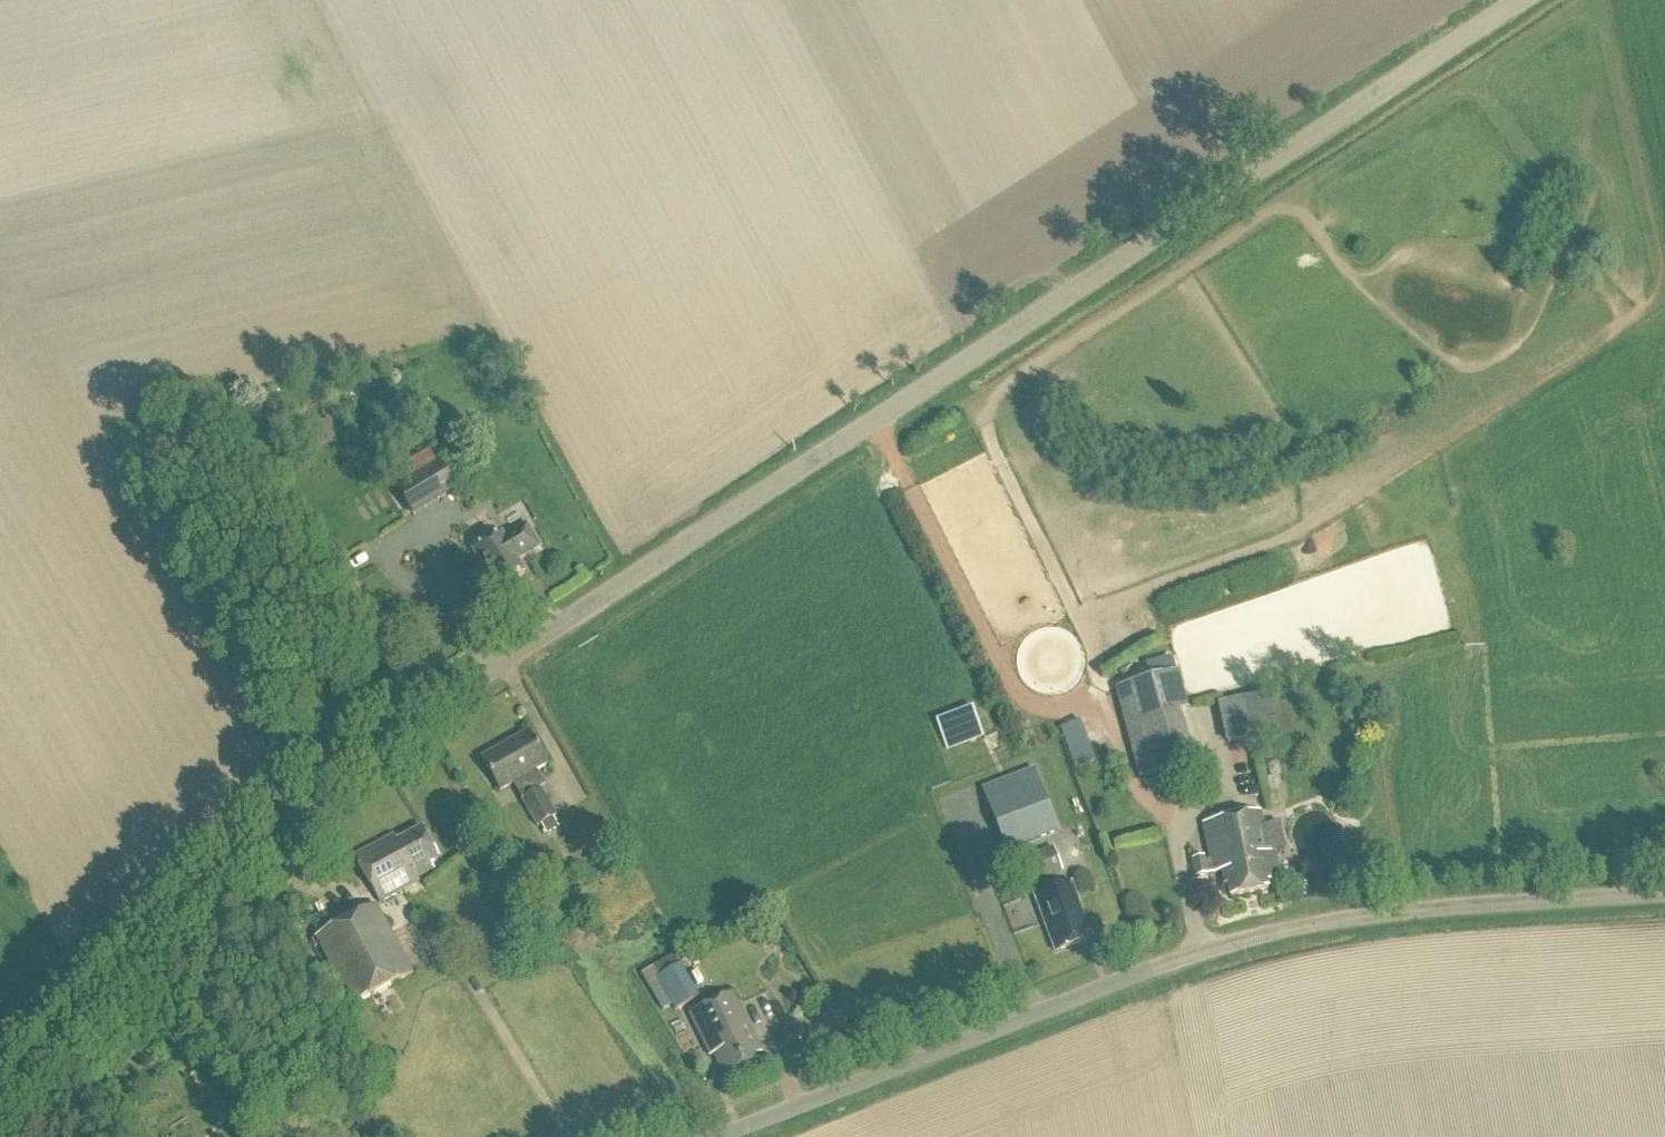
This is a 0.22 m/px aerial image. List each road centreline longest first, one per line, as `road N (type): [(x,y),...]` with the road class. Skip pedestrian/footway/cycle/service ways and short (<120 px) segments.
road 1 (tertiary): [(0,1115),(326,783),(420,714),(1520,0)]
road 2 (tertiary): [(725,1136),(1246,936),(1434,909),(1664,895)]
road 3 (track): [(870,421),(1010,713),(1084,709),(1106,720),(1142,798),(1170,823)]

